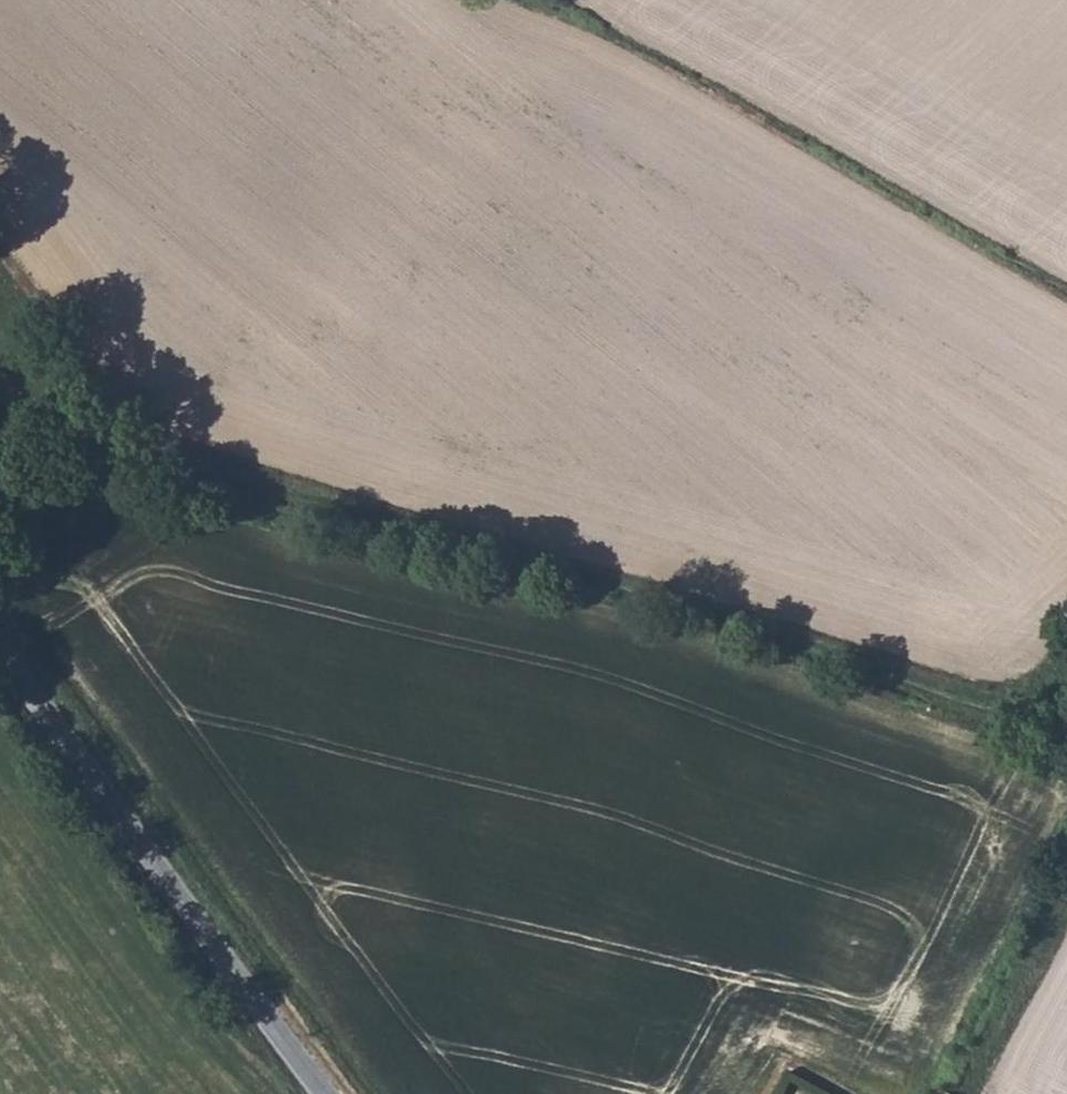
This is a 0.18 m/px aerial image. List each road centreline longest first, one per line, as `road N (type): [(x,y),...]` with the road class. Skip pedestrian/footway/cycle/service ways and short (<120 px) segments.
road 1 (track): [(0,484),(85,443),(1017,716),(1066,671)]
road 2 (unclassified): [(326,1093),(0,656)]

